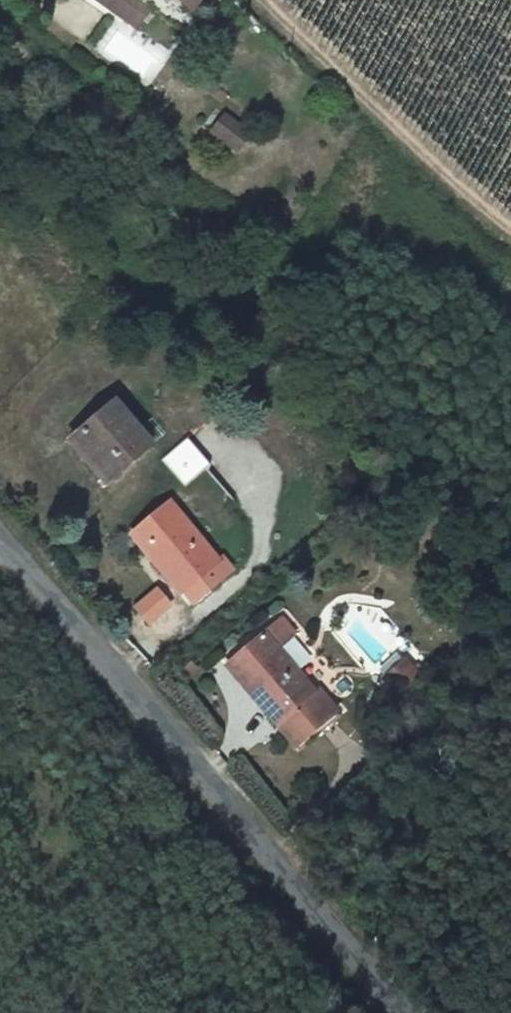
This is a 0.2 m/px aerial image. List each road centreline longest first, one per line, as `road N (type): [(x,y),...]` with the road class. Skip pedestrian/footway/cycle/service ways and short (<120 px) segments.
road 1 (unclassified): [(404,1012),(0,537)]
road 2 (track): [(510,228),(432,169),(262,0)]

